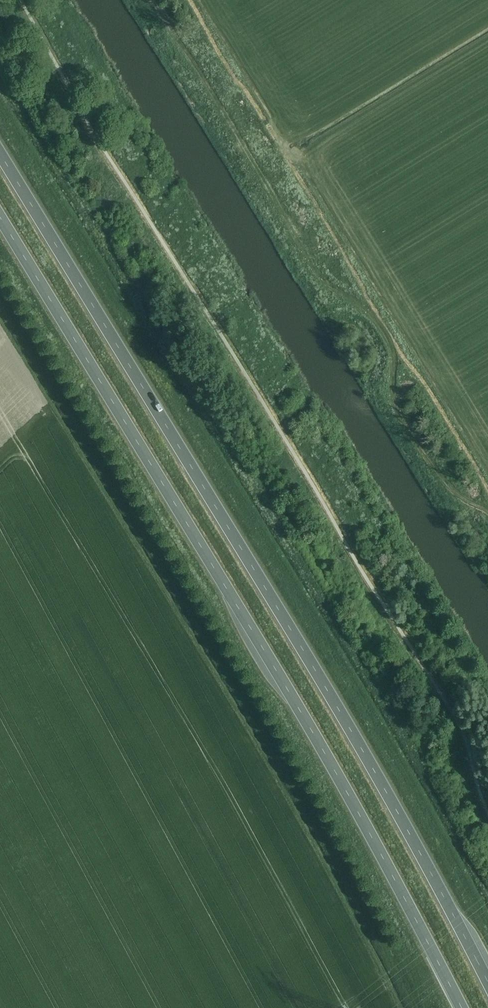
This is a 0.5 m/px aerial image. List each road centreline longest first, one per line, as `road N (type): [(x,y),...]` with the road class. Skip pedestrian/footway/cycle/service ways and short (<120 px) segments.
road 1 (trunk): [(487,983),(332,697),(0,153)]
road 2 (trunk): [(0,217),(300,708),(462,1007)]

